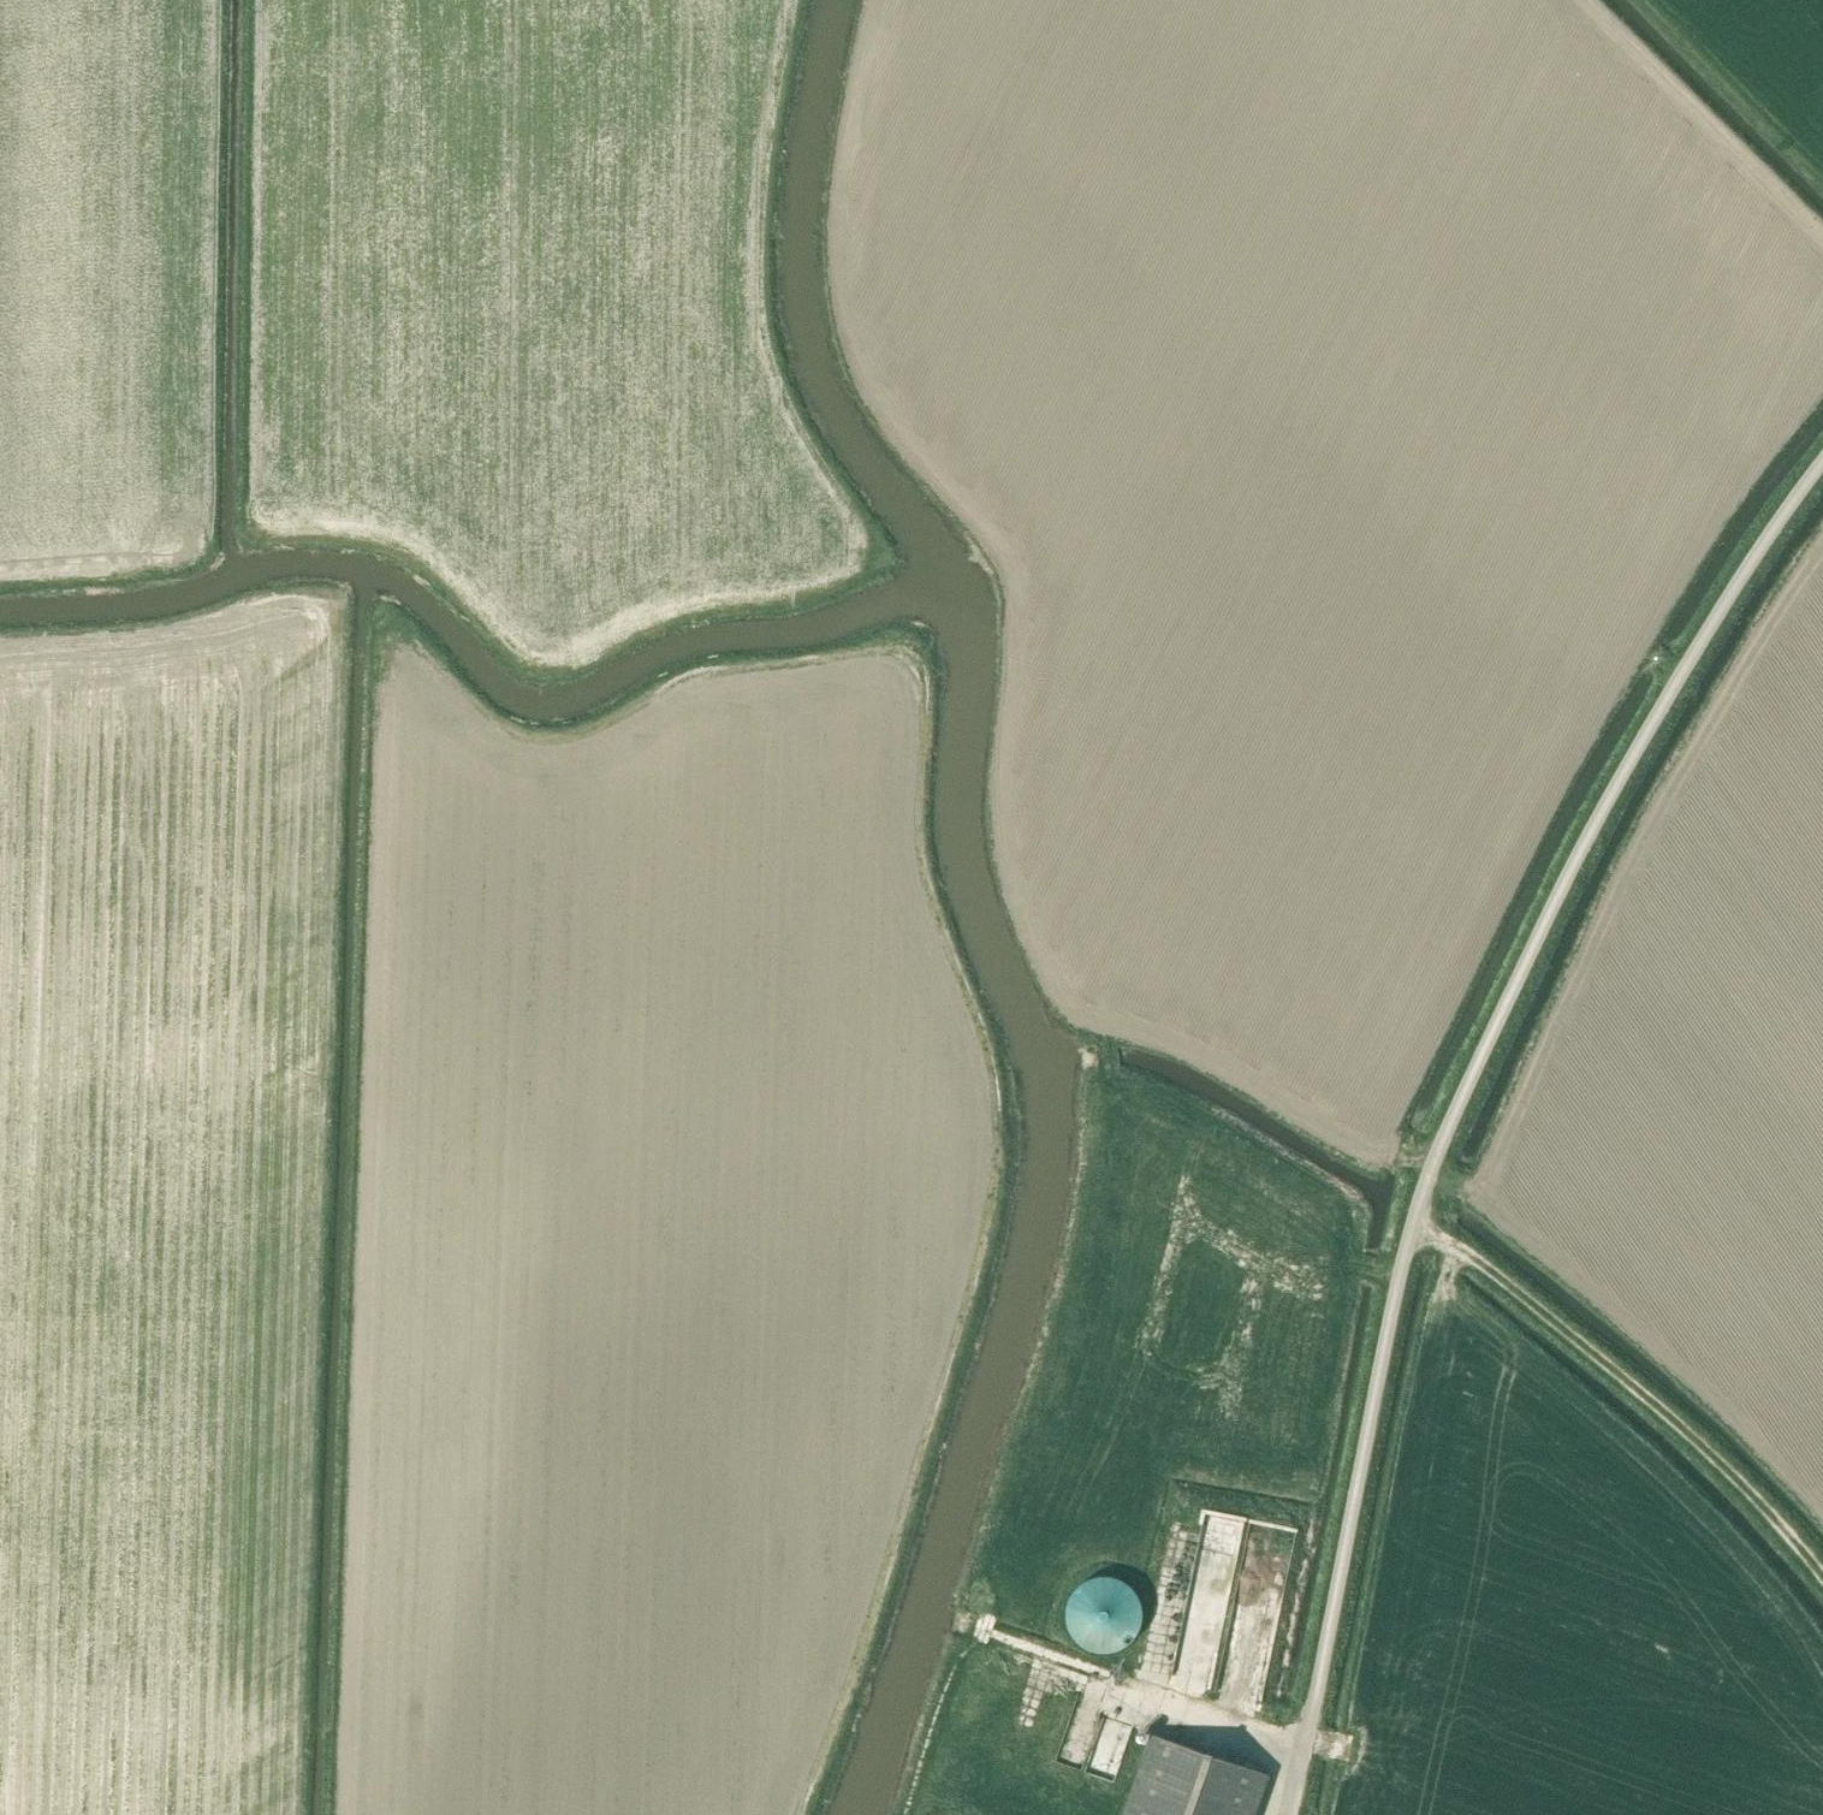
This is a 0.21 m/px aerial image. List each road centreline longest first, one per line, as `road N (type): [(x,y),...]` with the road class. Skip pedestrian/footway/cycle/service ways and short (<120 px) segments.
road 1 (unclassified): [(1415,1232),(1573,874),(1714,624),(1822,469)]
road 2 (track): [(1415,1232),(1457,1248),(1590,1352),(1731,1472),(1822,1575)]

